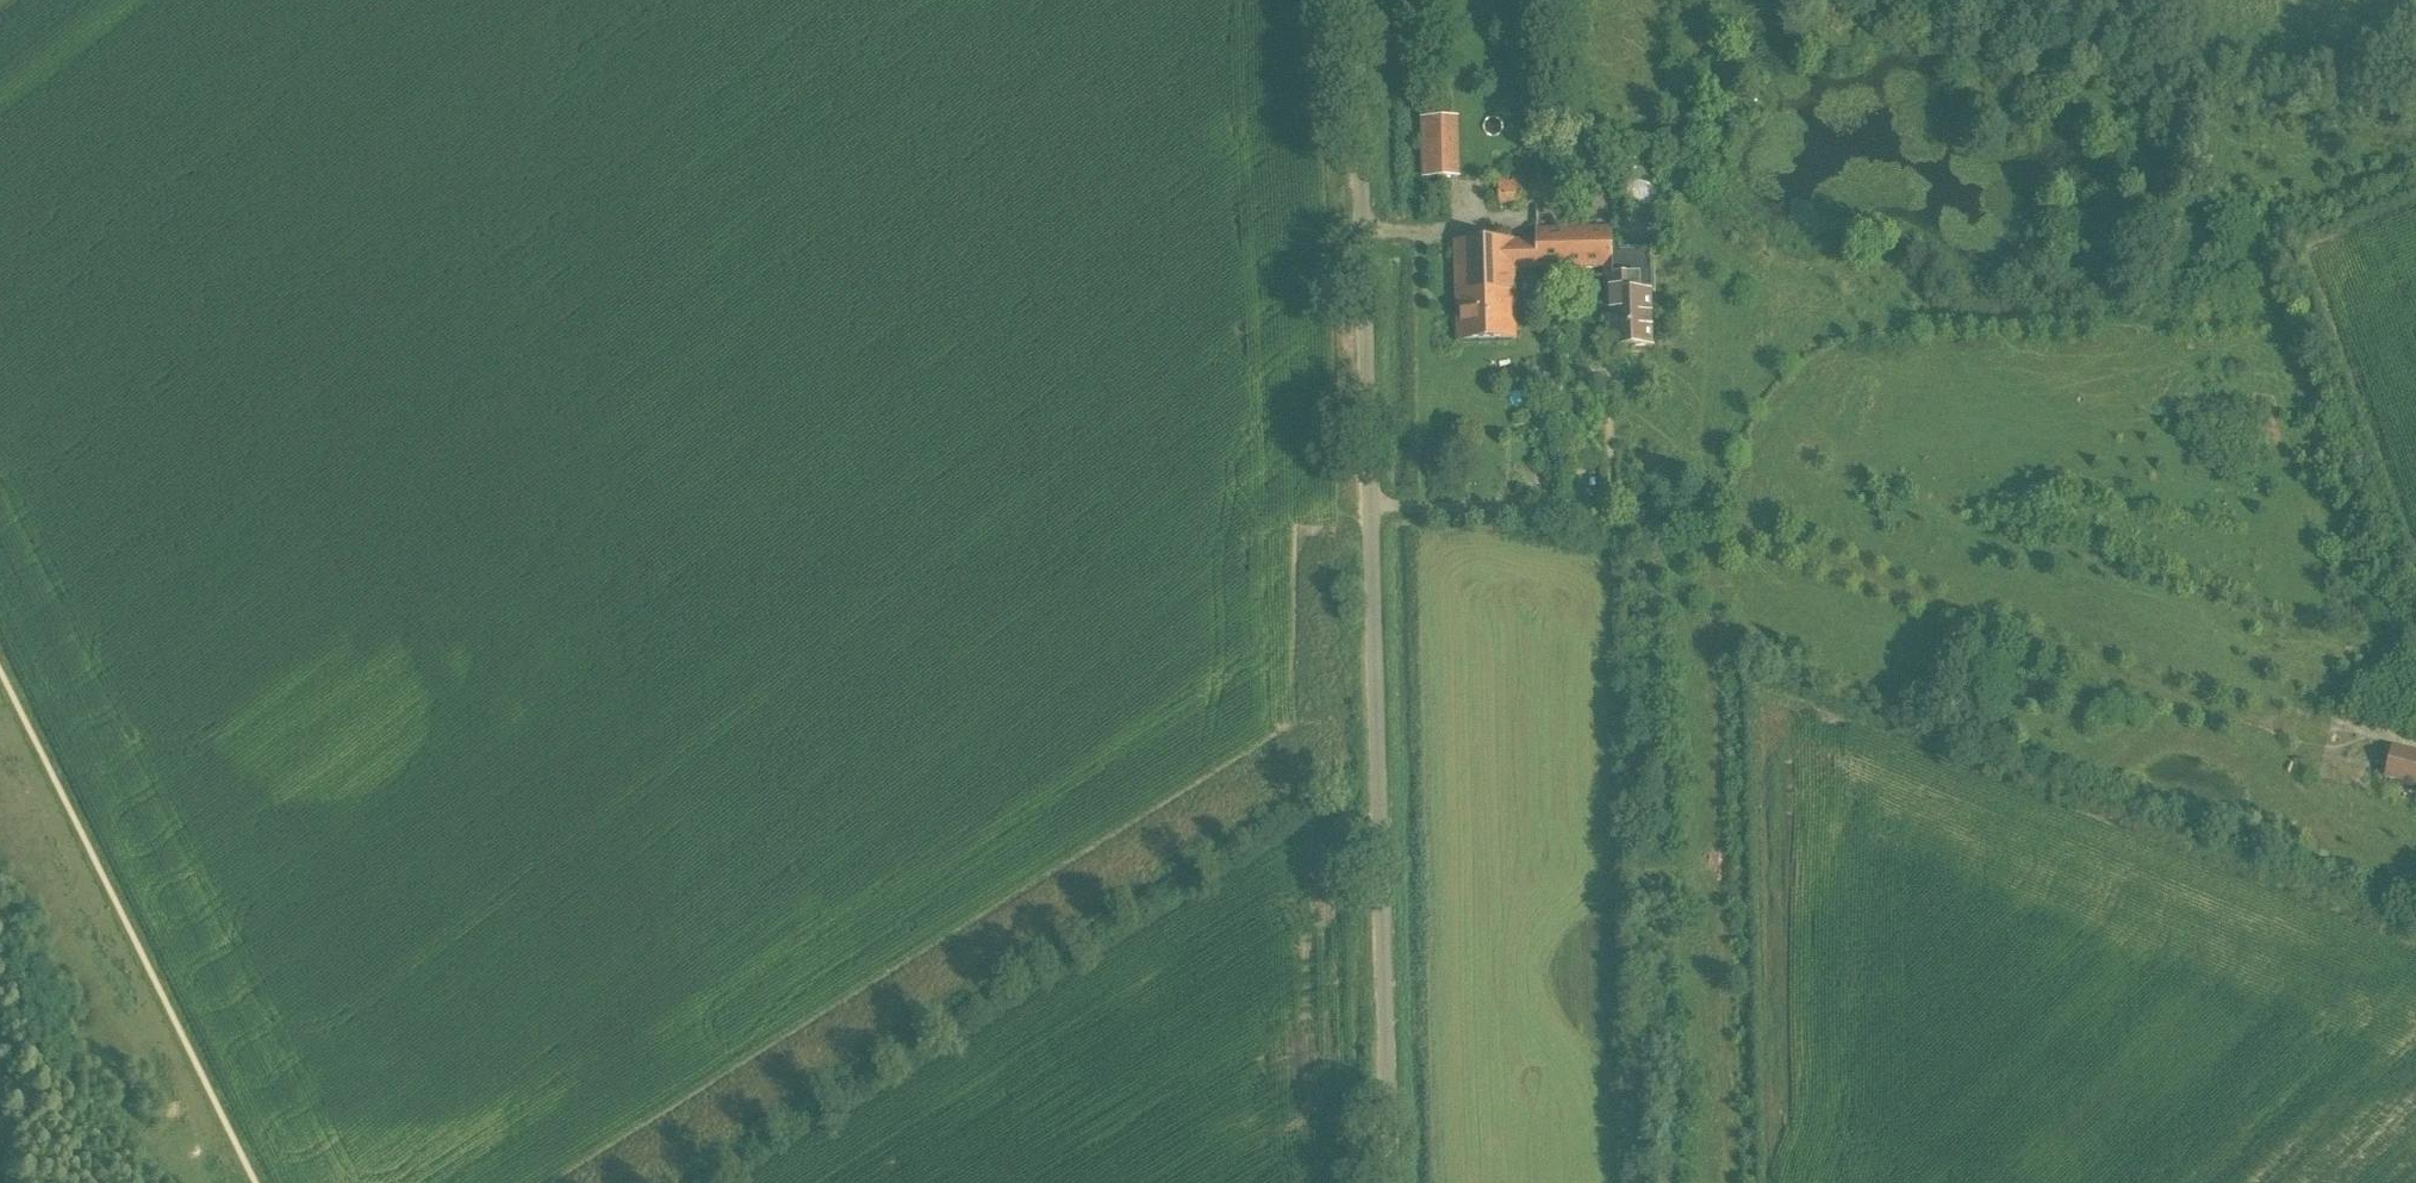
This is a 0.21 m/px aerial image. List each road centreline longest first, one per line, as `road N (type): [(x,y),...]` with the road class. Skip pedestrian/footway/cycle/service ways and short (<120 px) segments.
road 1 (unclassified): [(1395,1182),(1362,0)]

